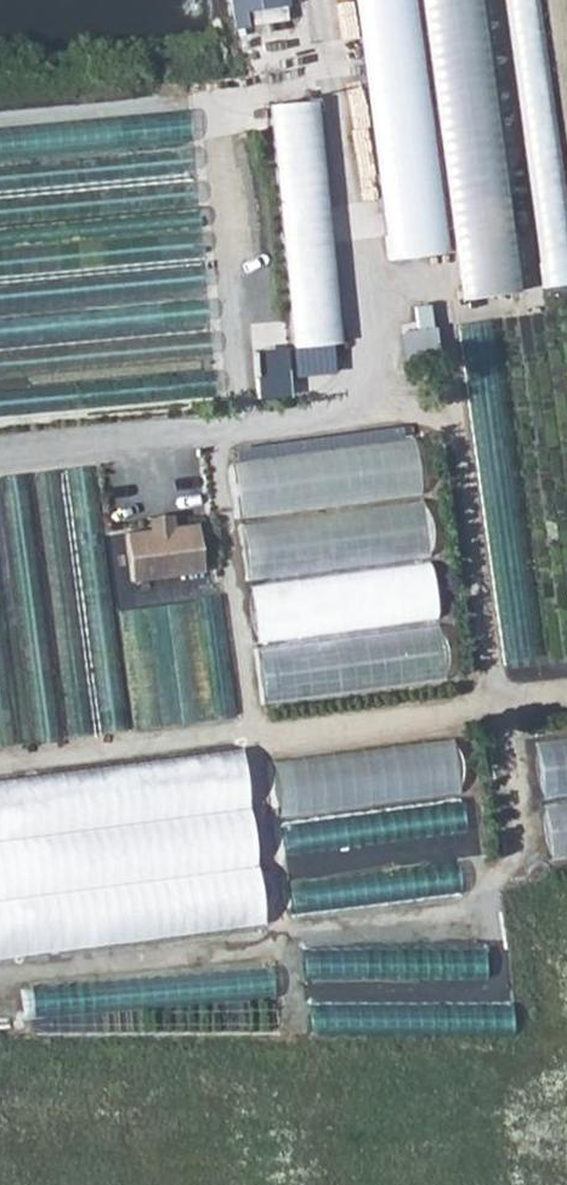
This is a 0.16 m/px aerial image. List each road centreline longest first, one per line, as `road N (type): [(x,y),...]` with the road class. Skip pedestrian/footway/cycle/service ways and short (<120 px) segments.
road 1 (track): [(0,459),(357,409),(382,383),(391,333),(342,0)]
road 2 (track): [(217,429),(255,740),(566,698)]

